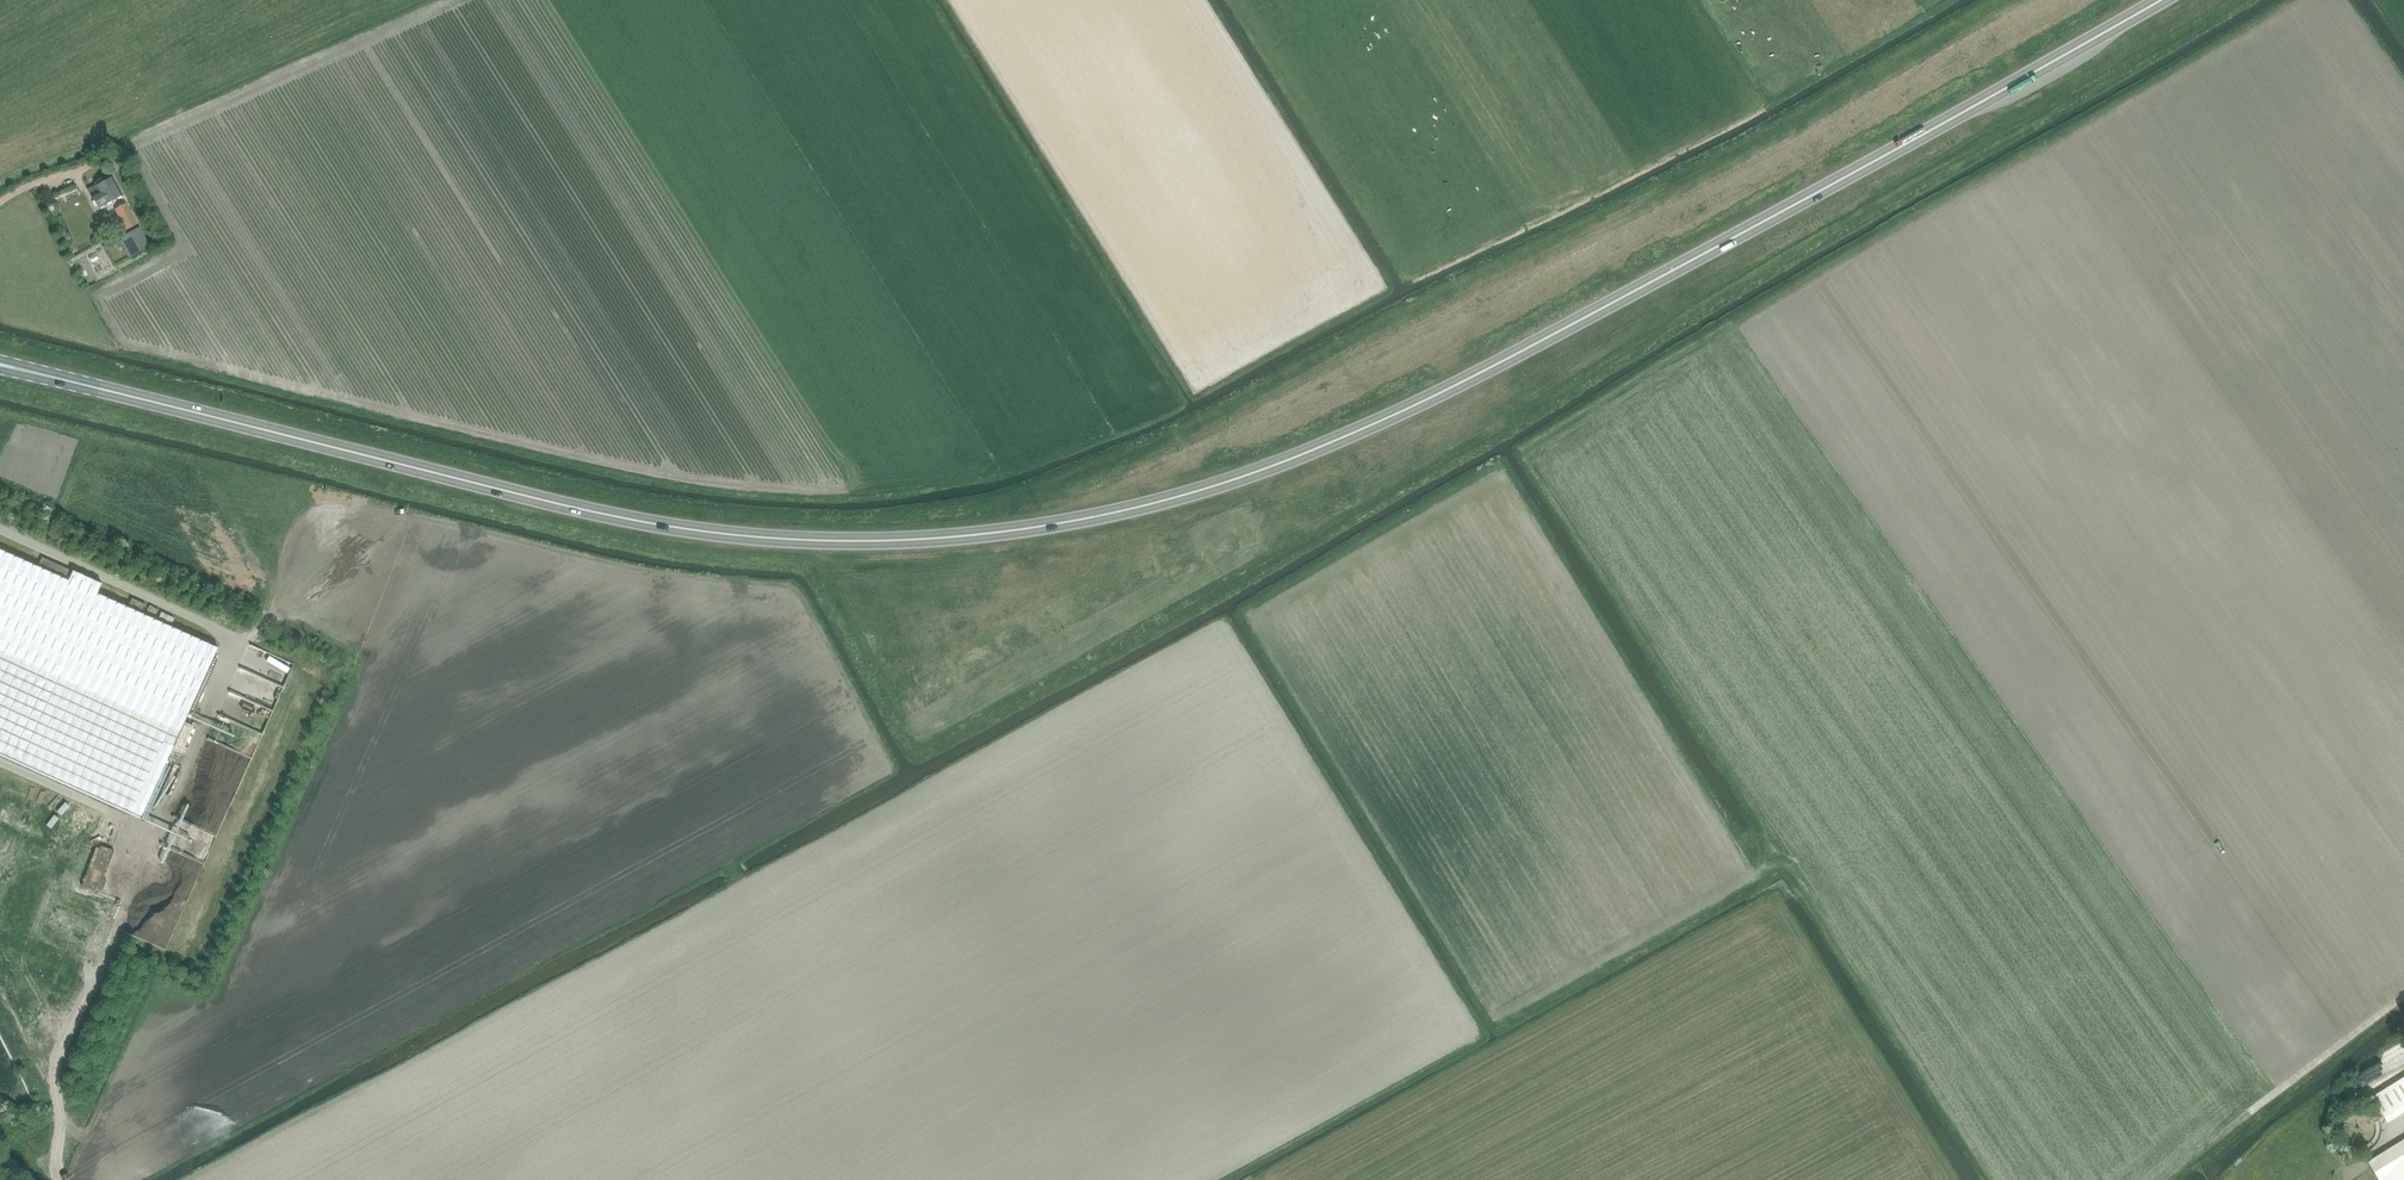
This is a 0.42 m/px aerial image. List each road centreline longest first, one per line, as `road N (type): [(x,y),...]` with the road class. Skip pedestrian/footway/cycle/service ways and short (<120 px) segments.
road 1 (trunk): [(1,366),(648,523),(844,541),(1062,524),(1197,492),(1360,430),(1582,320),(2160,0)]

